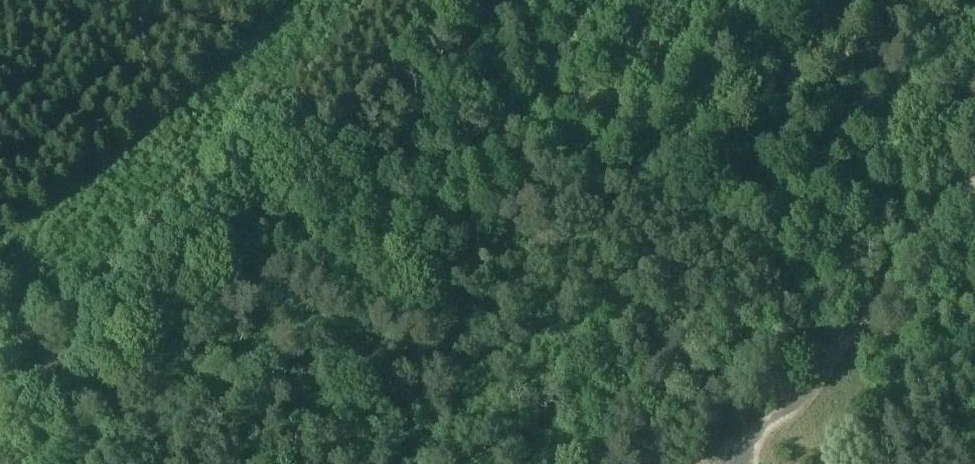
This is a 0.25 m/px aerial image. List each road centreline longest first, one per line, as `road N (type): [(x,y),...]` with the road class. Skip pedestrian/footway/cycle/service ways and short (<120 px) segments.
road 1 (track): [(730,463),(805,398),(916,245),(974,188)]
road 2 (track): [(0,417),(65,376),(145,443),(184,463)]

